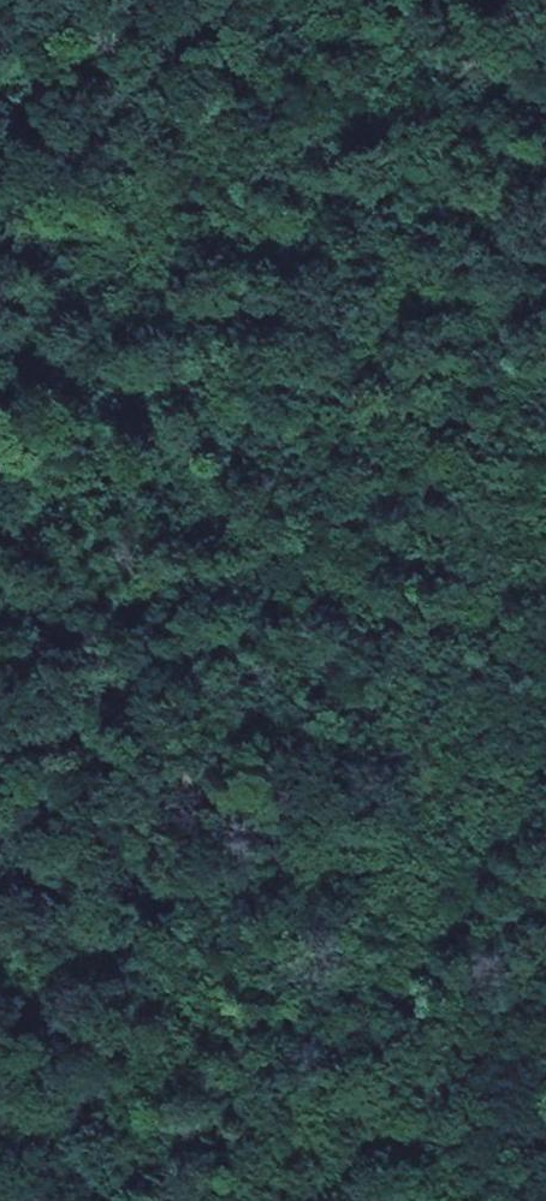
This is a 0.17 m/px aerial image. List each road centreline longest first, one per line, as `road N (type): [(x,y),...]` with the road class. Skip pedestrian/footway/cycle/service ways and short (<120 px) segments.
road 1 (track): [(545,430),(472,333),(95,0)]
road 2 (track): [(545,1003),(126,1200)]

